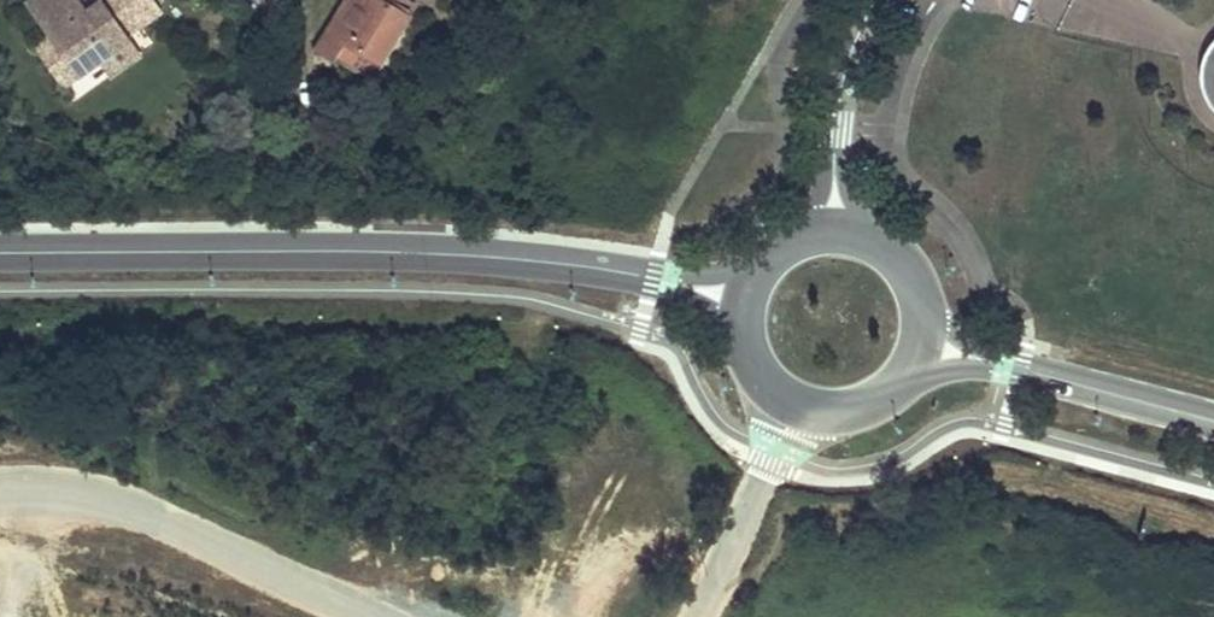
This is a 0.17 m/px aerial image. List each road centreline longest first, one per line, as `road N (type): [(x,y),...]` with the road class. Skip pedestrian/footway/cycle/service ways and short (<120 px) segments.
road 1 (secondary): [(0,254),(360,252),(480,256),(653,278)]
road 2 (secondary): [(1005,366),(1213,422)]
road 3 (secondary): [(746,337),(769,384),(813,410),(865,407),(906,377)]
road 4 (residential): [(876,0),(848,62),(839,129)]

